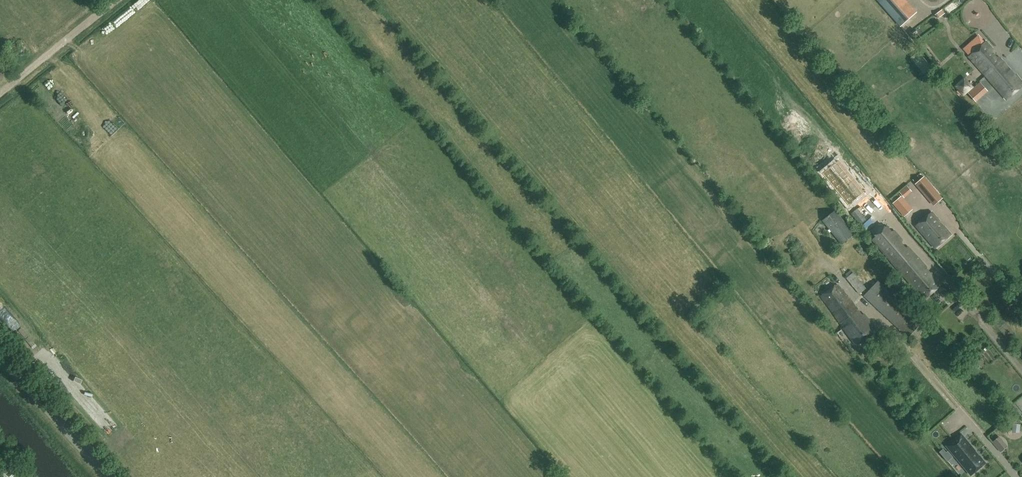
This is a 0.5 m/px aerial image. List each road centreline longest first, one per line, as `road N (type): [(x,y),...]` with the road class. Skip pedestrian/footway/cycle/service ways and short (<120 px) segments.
road 1 (tertiary): [(108,476),(0,355)]
road 2 (track): [(0,92),(113,0)]

